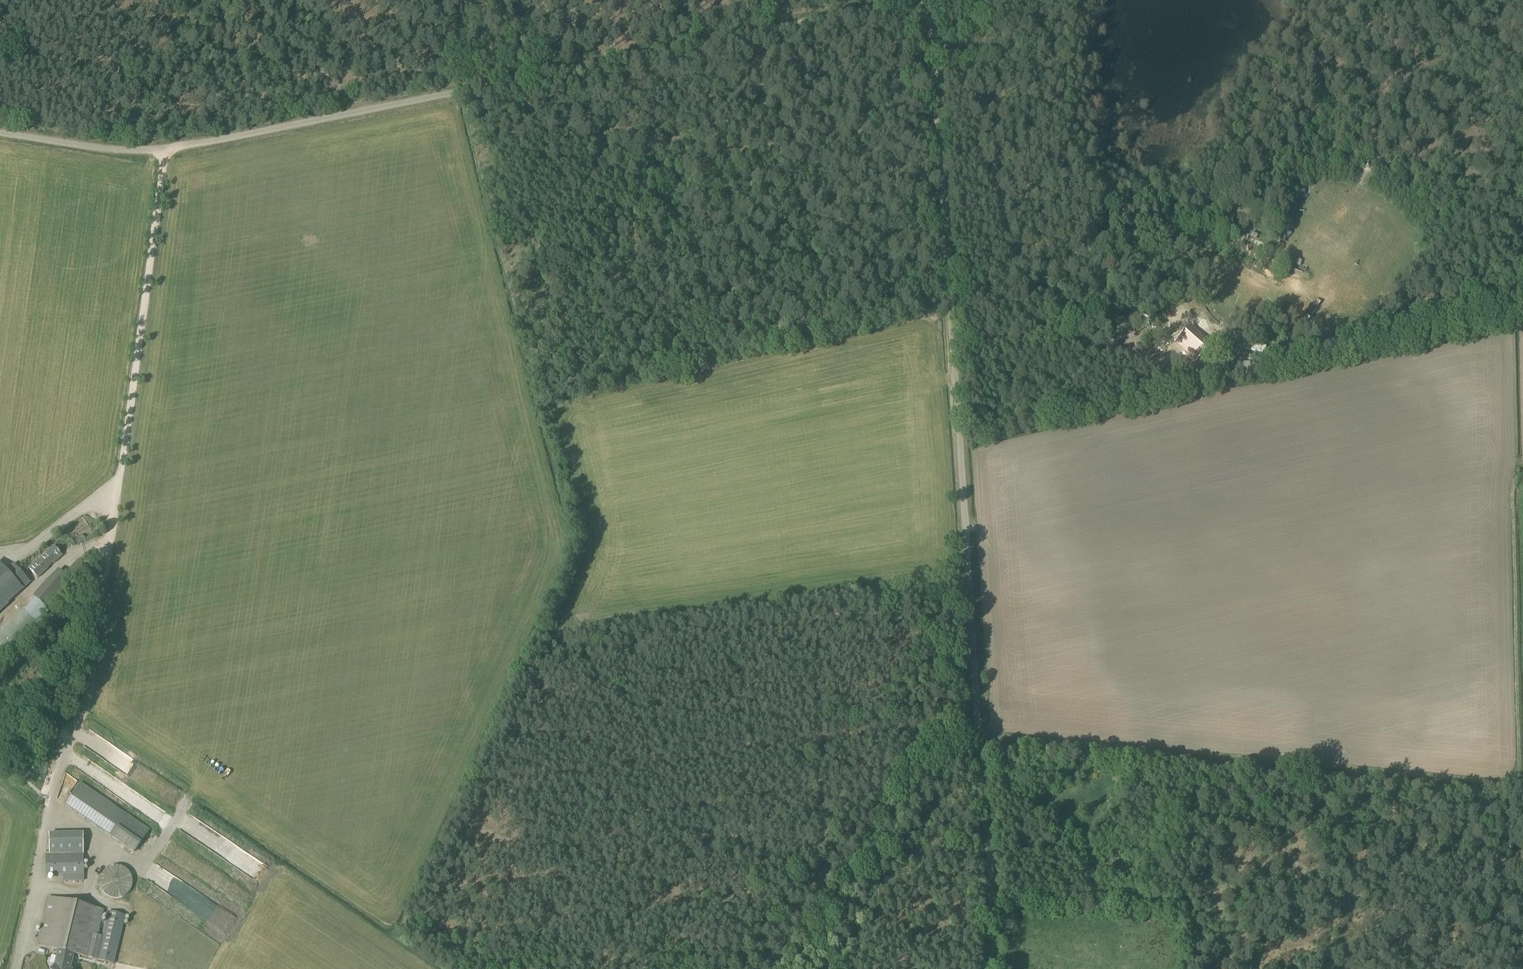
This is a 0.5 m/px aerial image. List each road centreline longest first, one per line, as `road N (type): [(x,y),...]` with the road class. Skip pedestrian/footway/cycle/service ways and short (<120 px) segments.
road 1 (unclassified): [(987,968),(991,885),(929,0)]
road 2 (unclassified): [(0,133),(98,148),(169,147),(909,0)]

